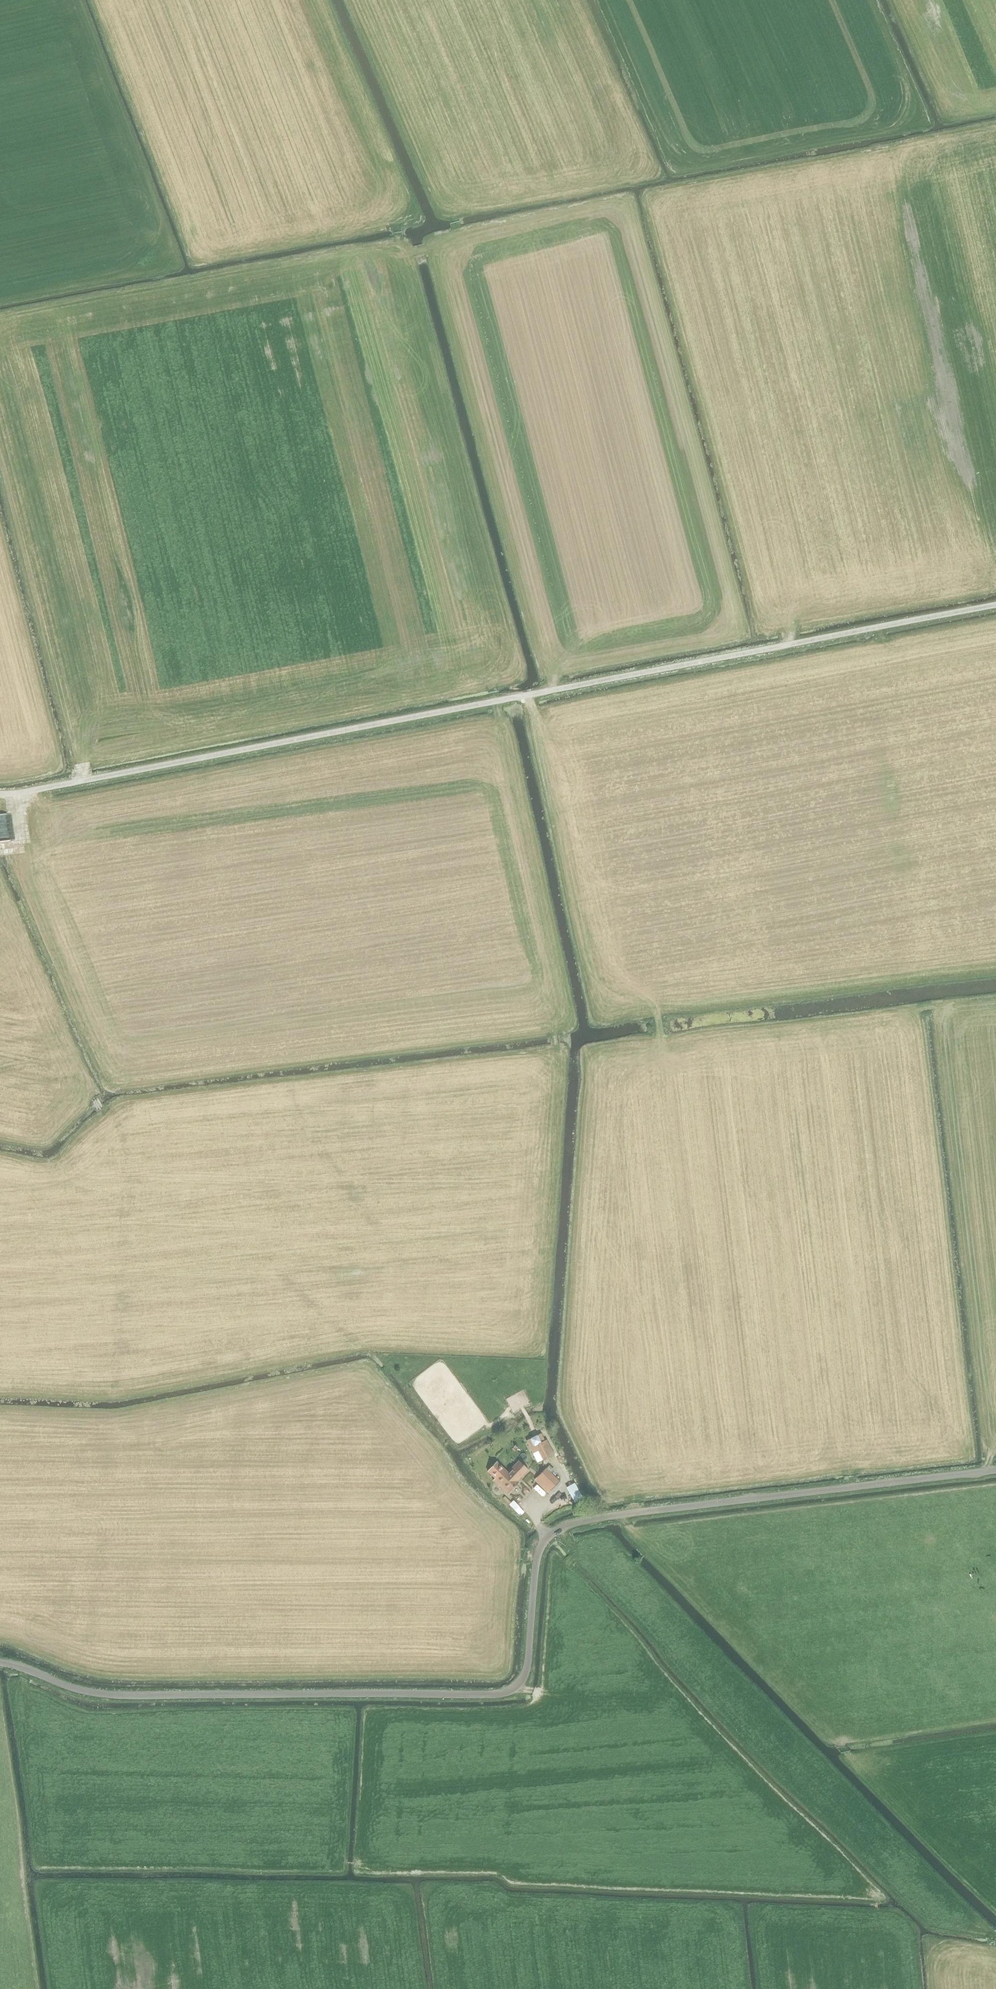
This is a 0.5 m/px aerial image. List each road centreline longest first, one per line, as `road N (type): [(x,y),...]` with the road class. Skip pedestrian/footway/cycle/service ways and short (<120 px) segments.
road 1 (track): [(17,793),(995,606)]

